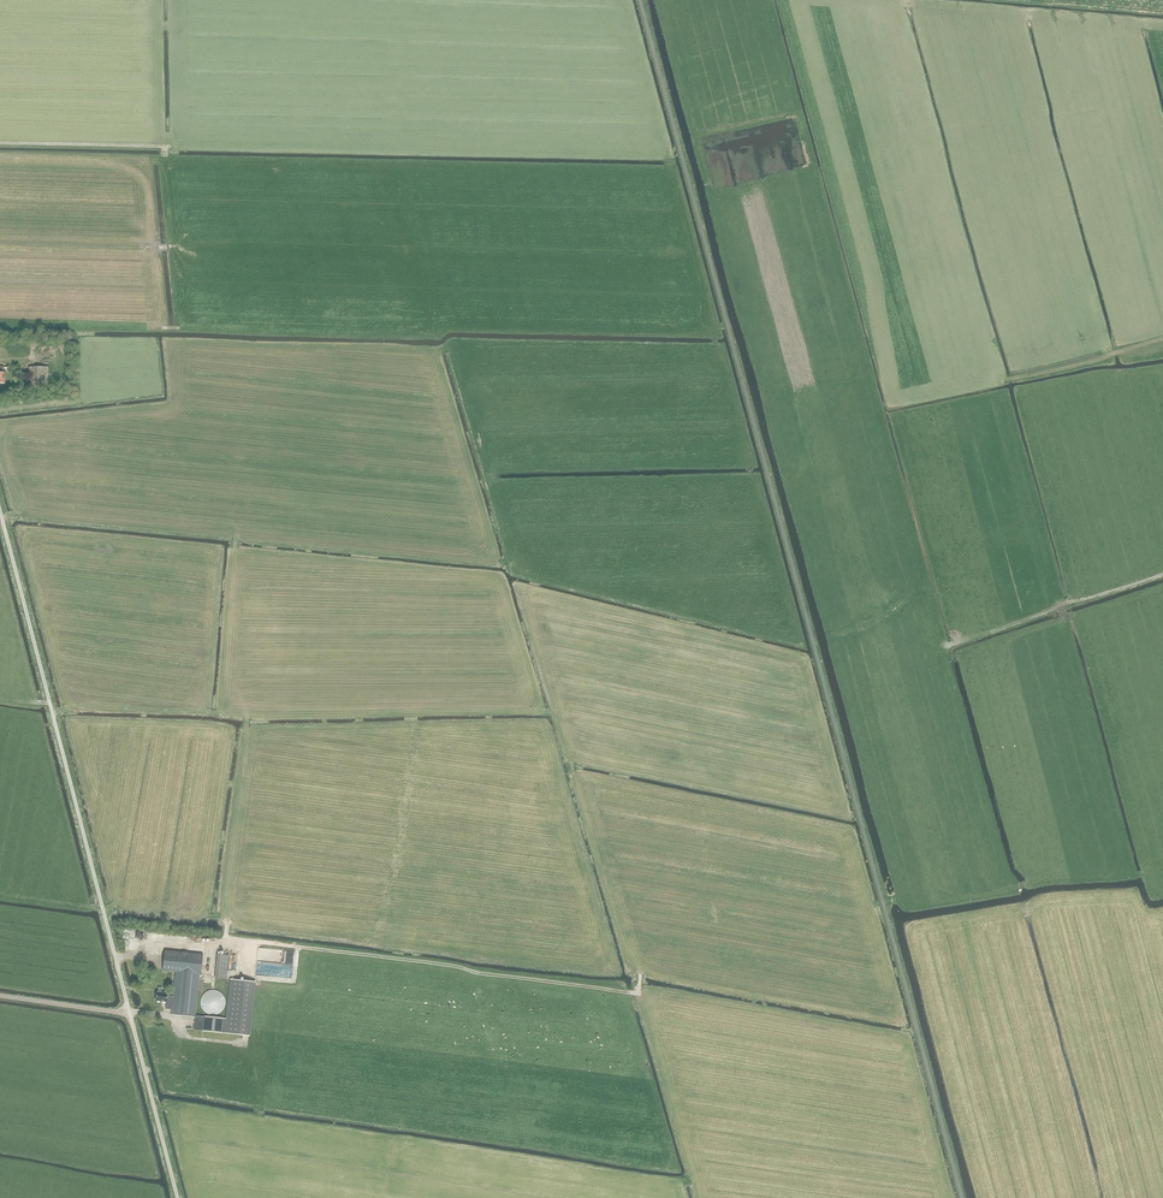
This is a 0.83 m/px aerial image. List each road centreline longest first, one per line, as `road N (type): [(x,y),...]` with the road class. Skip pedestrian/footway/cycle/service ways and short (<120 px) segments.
road 1 (unclassified): [(177,1197),(0,510)]
road 2 (track): [(165,157),(165,146),(0,143)]

